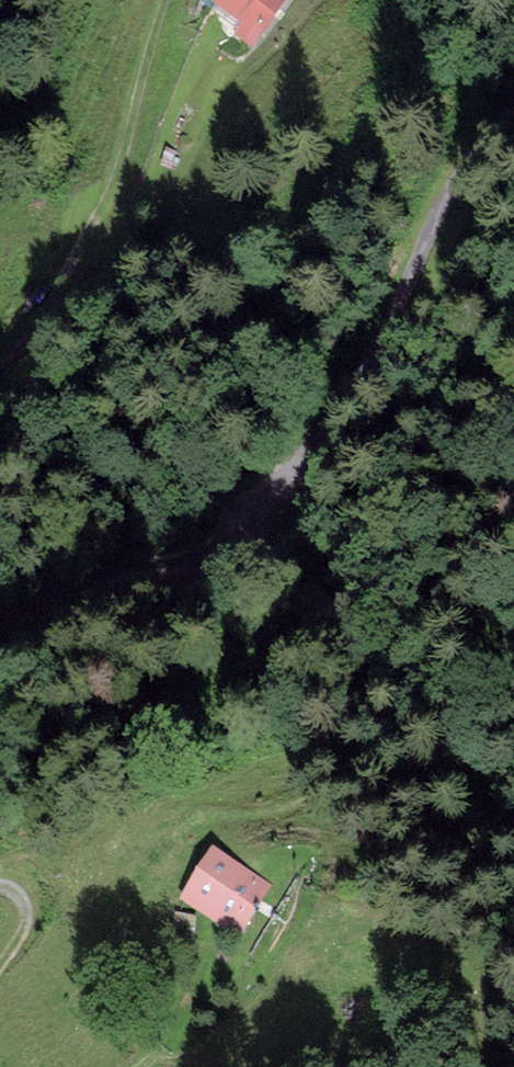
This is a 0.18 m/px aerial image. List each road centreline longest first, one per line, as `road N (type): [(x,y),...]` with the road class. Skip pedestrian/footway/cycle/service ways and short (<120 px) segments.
road 1 (unclassified): [(513,104),(464,160),(323,421),(246,533),(218,551),(0,620)]
road 2 (track): [(0,358),(41,308),(113,186),(163,0)]
road 3 (track): [(213,34),(139,204),(81,276),(64,271)]
road 4 (track): [(136,1066),(156,1049),(207,947)]

